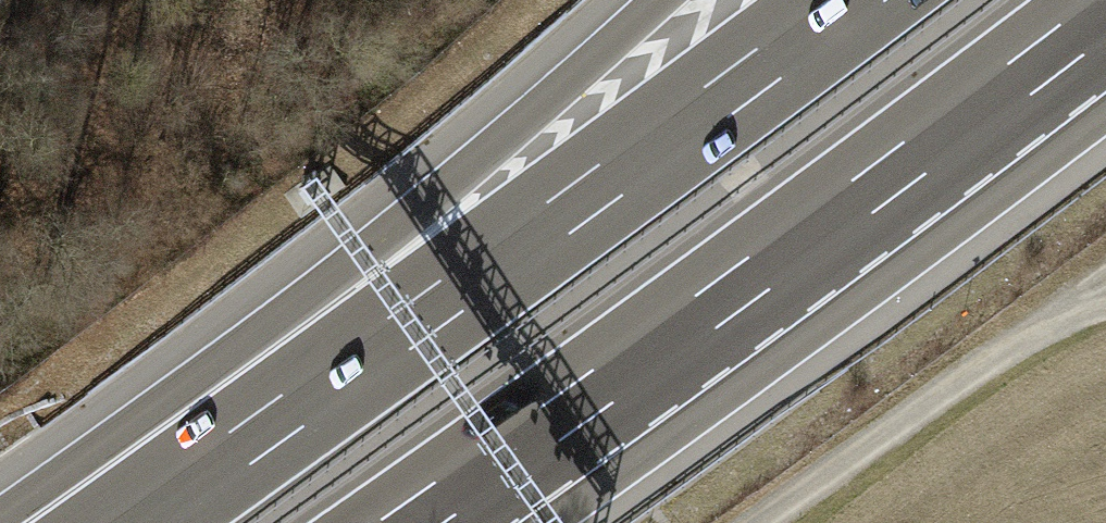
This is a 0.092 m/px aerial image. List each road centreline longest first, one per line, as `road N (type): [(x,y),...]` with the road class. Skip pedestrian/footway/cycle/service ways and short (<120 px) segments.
road 1 (motorway): [(850,0),(133,522)]
road 2 (motorway): [(411,522),(1105,15)]
road 3 (motorway): [(661,0),(81,522)]
road 4 (track): [(748,522),(1105,282)]

